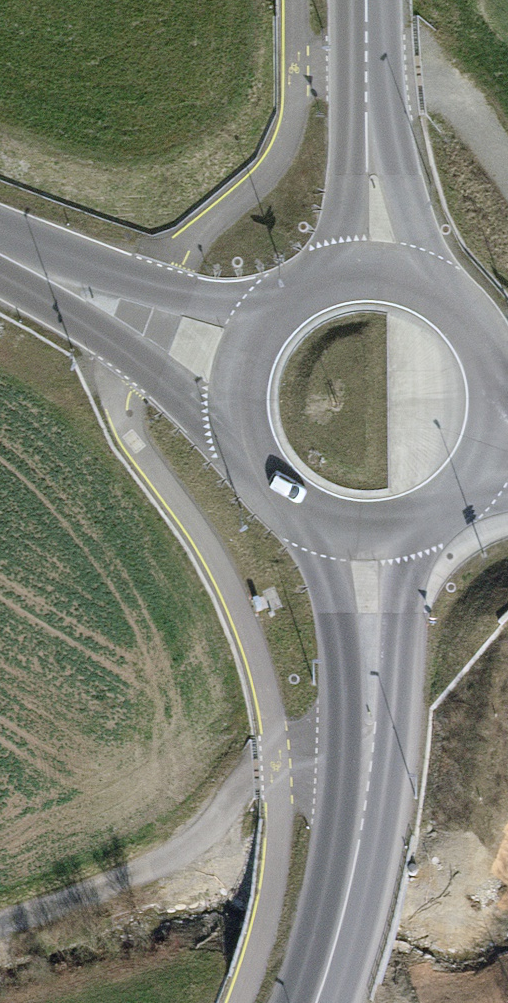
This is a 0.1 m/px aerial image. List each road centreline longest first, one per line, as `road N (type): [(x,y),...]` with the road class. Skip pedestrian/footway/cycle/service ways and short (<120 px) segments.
road 1 (tertiary): [(367,525),(368,753),(355,874),(317,1002)]
road 2 (track): [(368,753),(278,765),(230,792),(186,842),(0,922)]
road 3 (tertiary): [(379,269),(365,0)]
road 4 (secondary): [(246,359),(0,250)]
road 5 (secondary): [(246,359),(240,398),(247,437),(265,472),(293,500),(328,519),(367,525)]
road 6 (secondary): [(492,434),(492,359),(475,324),(416,277),(379,269)]
road 7 (track): [(366,63),(421,63),(472,112),(507,166)]
road 8 (secondary): [(379,269),(336,272),(296,290),(265,320),(246,359)]
road 9 (secondary): [(367,525),(408,519),(445,500),(474,471),(492,434)]

